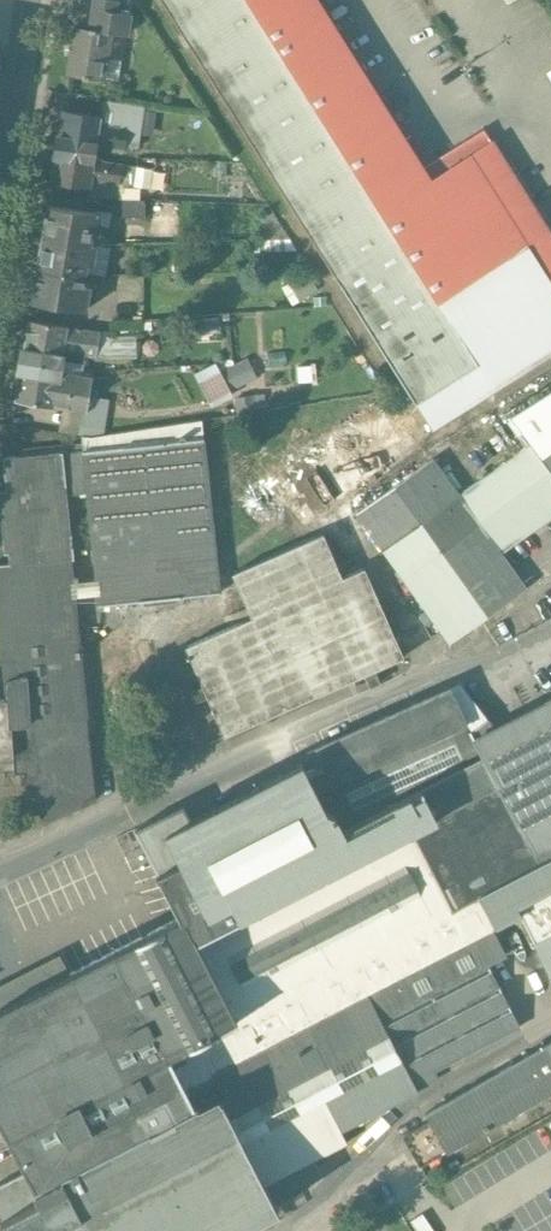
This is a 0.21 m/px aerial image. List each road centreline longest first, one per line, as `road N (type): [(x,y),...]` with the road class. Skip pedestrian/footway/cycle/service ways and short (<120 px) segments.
road 1 (tertiary): [(25,0),(0,172)]

